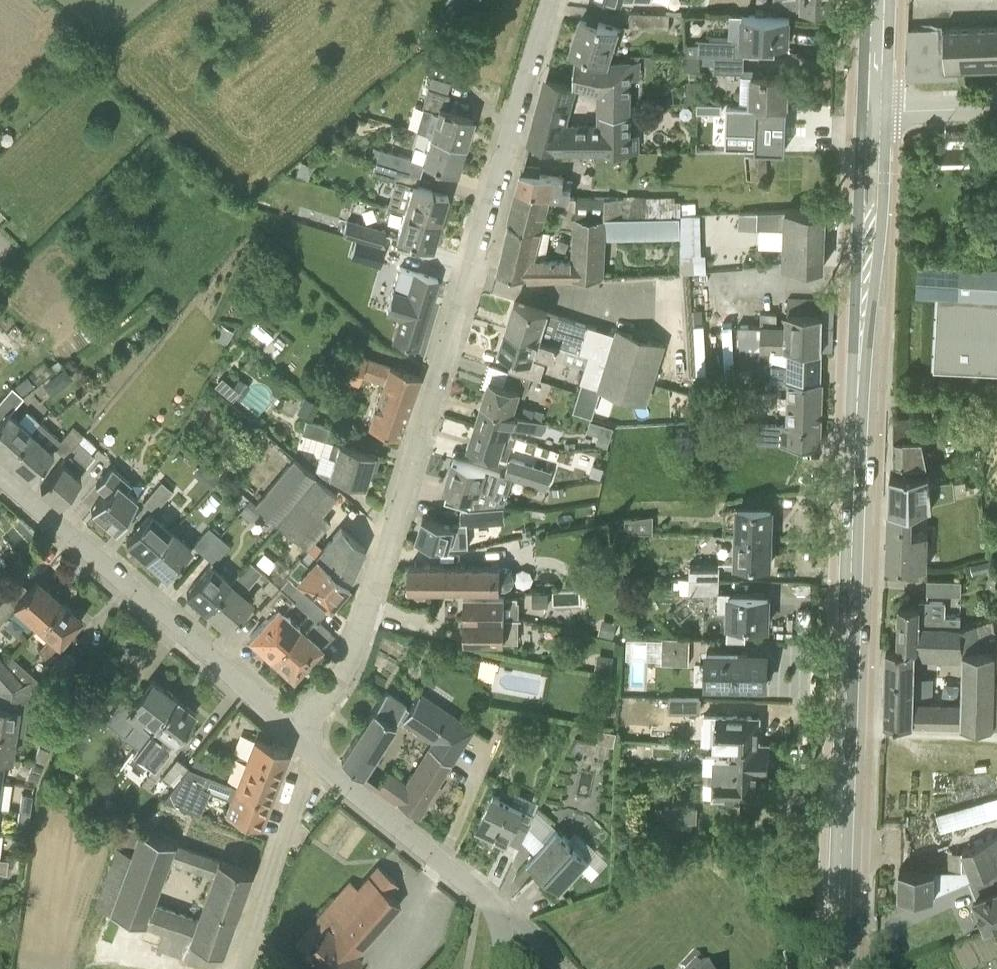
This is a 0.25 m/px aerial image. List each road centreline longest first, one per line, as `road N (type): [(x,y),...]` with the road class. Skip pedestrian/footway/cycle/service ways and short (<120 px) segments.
road 1 (residential): [(553,0),(352,651),(336,683),(291,733)]
road 2 (tertiary): [(838,968),(869,241)]
road 3 (residential): [(291,733),(0,478)]
road 4 (residential): [(501,924),(485,898),(309,755)]
road 5 (residential): [(242,968),(309,755)]
road 6 (tertiary): [(869,241),(884,158),(874,111)]
road 7 (tertiary): [(874,111),(861,161),(869,241)]
road 8 (unclassified): [(996,109),(874,111)]

